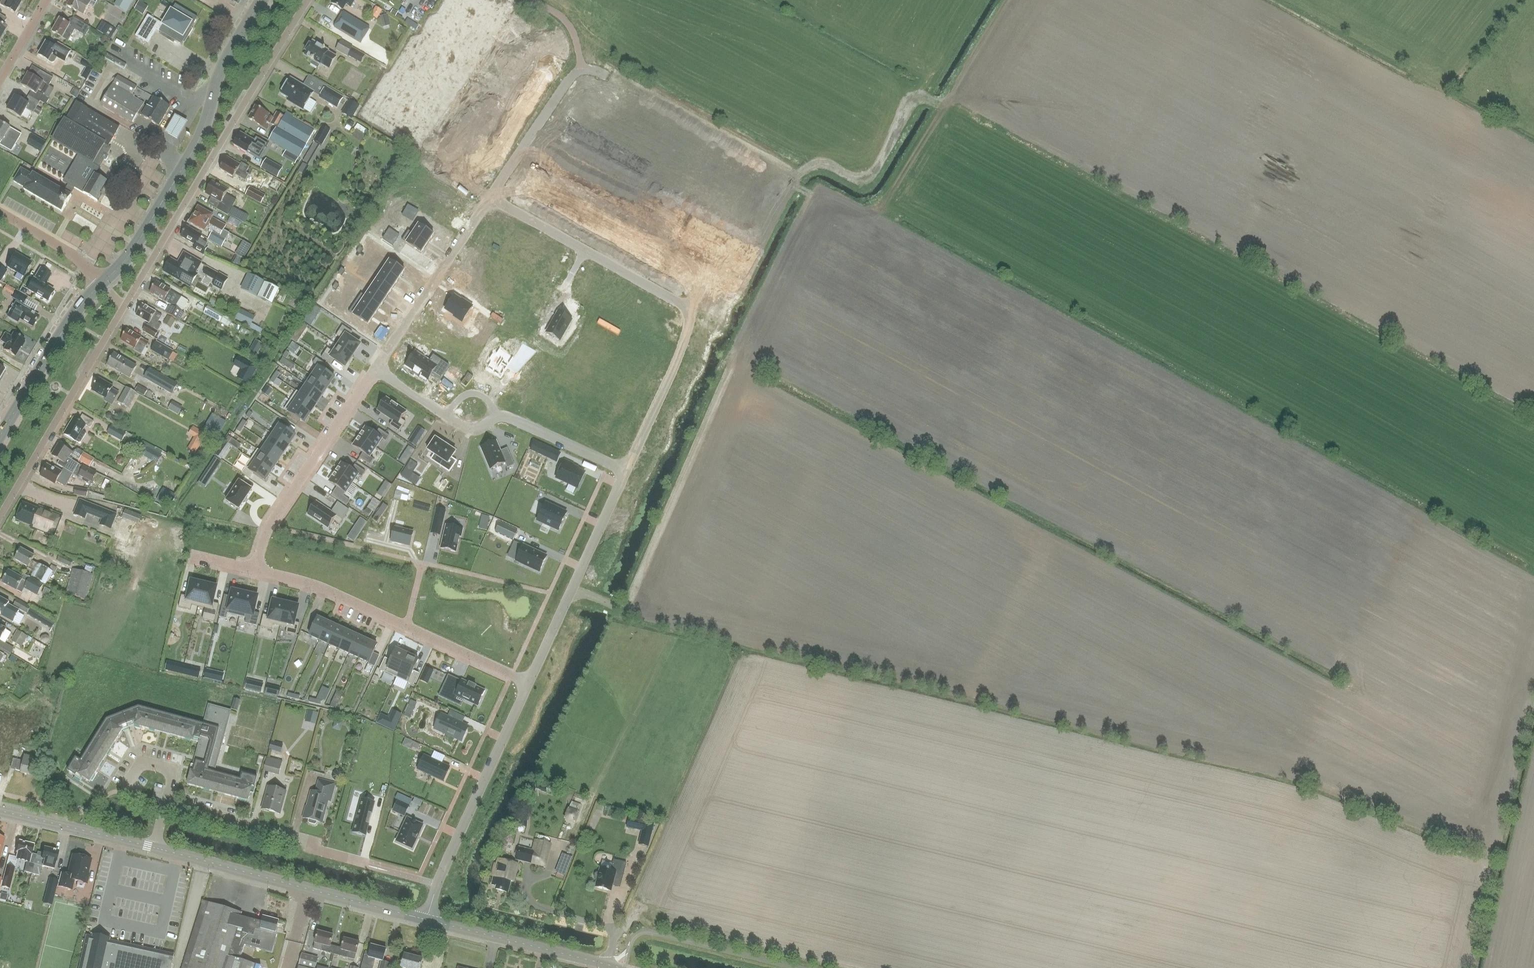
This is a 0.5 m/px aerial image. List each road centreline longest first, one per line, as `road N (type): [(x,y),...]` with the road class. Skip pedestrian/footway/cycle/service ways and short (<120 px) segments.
road 1 (unclassified): [(0,517),(310,0)]
road 2 (secondary): [(101,281),(127,262),(198,144),(226,62),(261,0)]
road 3 (residential): [(529,683),(319,587),(255,571)]
road 4 (tertiary): [(428,920),(155,848)]
road 5 (residential): [(428,920),(529,683)]
road 6 (residential): [(255,571),(271,522),(375,369)]
road 7 (residential): [(529,683),(626,474)]
road 8 (residential): [(692,310),(492,198)]
road 9 (residential): [(375,369),(492,198)]
road 10 (tertiary): [(625,967),(428,920)]
road 11 (residential): [(347,860),(316,851),(313,842),(167,800)]
road 12 (secondary): [(0,437),(101,281)]
road 13 (residential): [(492,198),(570,79),(582,69),(607,76)]
road 14 (residential): [(626,474),(692,310)]
road 15 (tertiary): [(155,848),(0,811)]
road 16 (residential): [(626,474),(496,418)]
road 17 (unclassified): [(101,281),(86,263),(0,212)]

